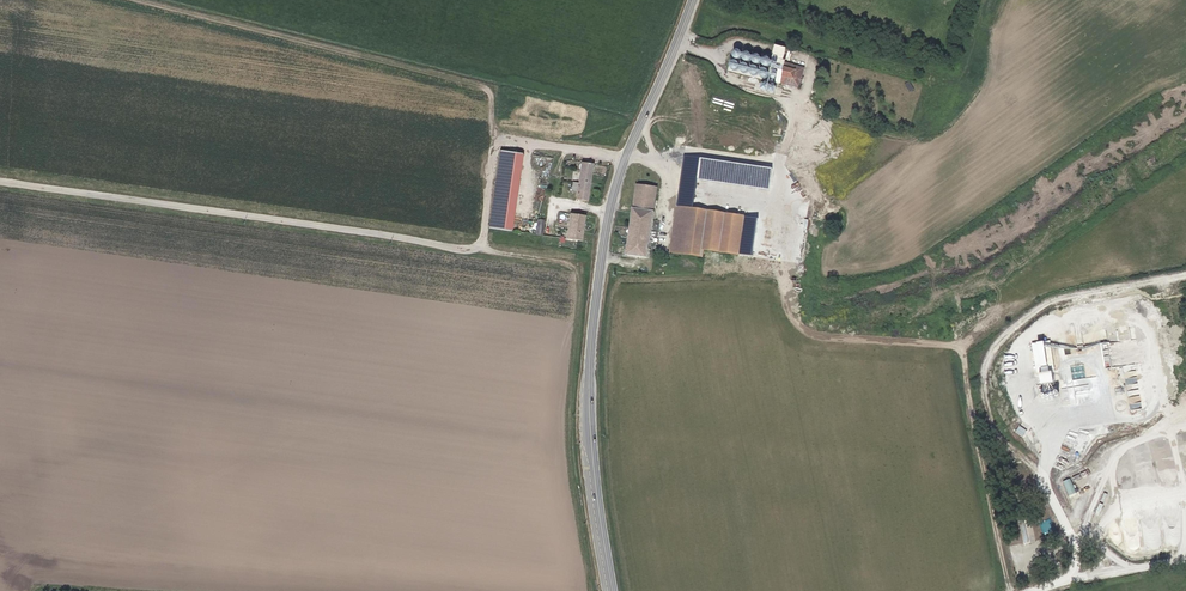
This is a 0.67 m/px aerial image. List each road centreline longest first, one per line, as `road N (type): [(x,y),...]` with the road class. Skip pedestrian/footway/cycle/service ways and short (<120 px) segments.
road 1 (track): [(626,158),(499,140),(481,251),(0,182)]
road 2 (tertiary): [(612,590),(591,422),(607,234),(626,158),(695,0)]
road 3 (track): [(1185,274),(1051,302),(989,356),(990,419),(1037,478),(1071,540),(1070,576)]
road 4 (track): [(1029,467),(1073,530),(1139,568)]
road 5 (track): [(1037,590),(1185,559)]

